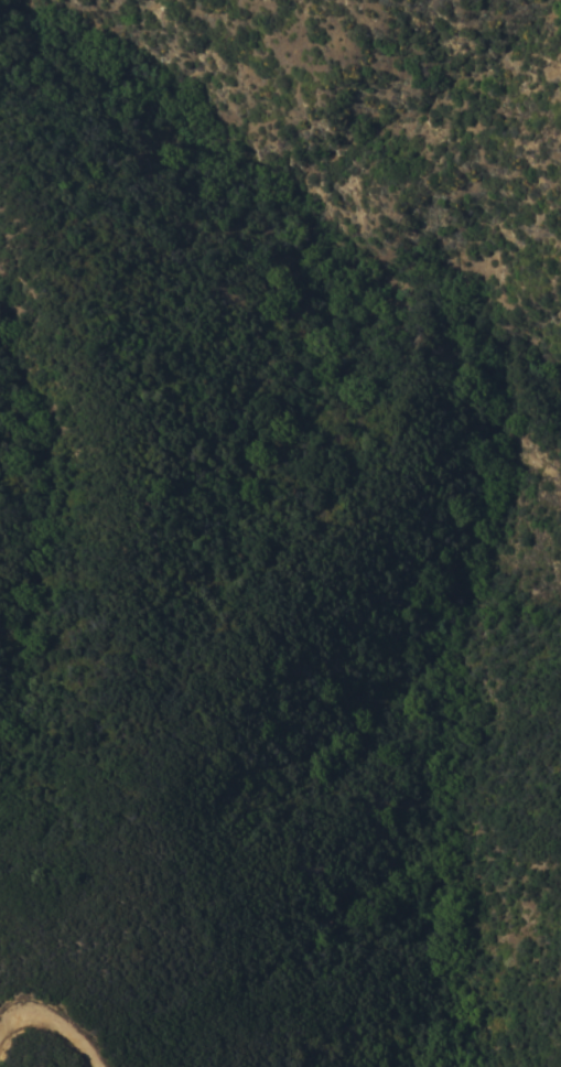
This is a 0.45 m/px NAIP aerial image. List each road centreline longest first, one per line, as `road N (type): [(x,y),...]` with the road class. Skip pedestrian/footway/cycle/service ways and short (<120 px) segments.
road 1 (track): [(0,1035),(35,1018),(57,1024),(97,1066)]

